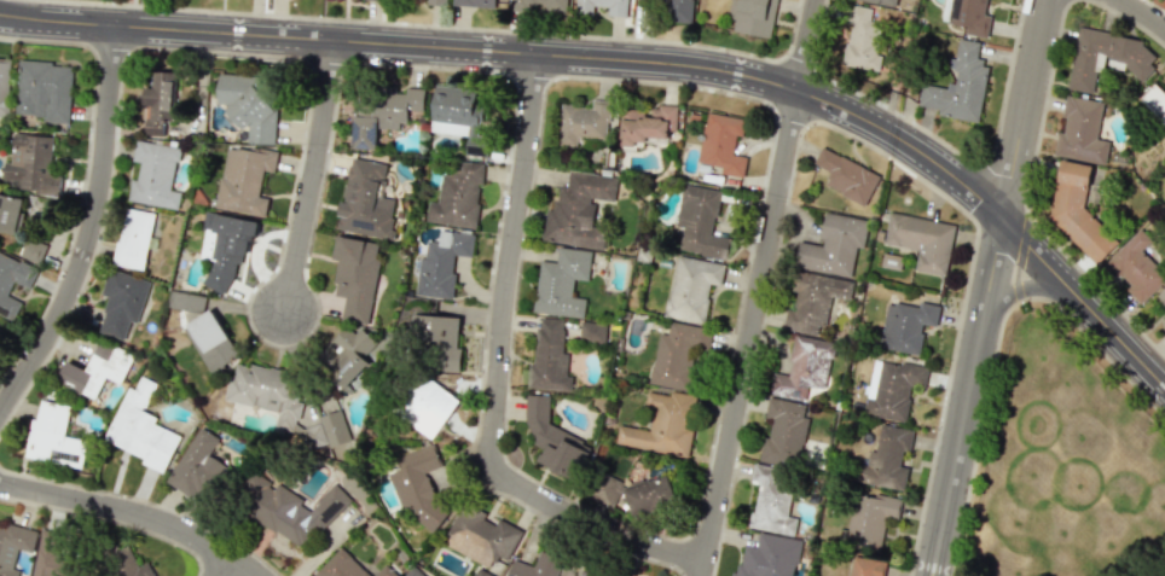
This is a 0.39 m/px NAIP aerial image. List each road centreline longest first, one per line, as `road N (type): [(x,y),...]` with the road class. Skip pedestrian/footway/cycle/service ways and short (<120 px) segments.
road 1 (tertiary): [(0,19),(729,74),(799,93),(883,130),(1005,222)]
road 2 (residential): [(538,56),(504,310),(493,470),(618,536),(703,562)]
road 3 (residential): [(818,0),(700,575)]
road 4 (residential): [(122,27),(100,220),(59,324),(0,414)]
road 5 (residential): [(934,575),(1005,222)]
road 6 (residential): [(0,480),(160,518),(218,545),(257,575)]
road 7 (residential): [(332,41),(321,158),(290,313)]
road 8 (tertiary): [(1005,222),(1164,386)]
road 9 (residential): [(1005,222),(1050,0)]

